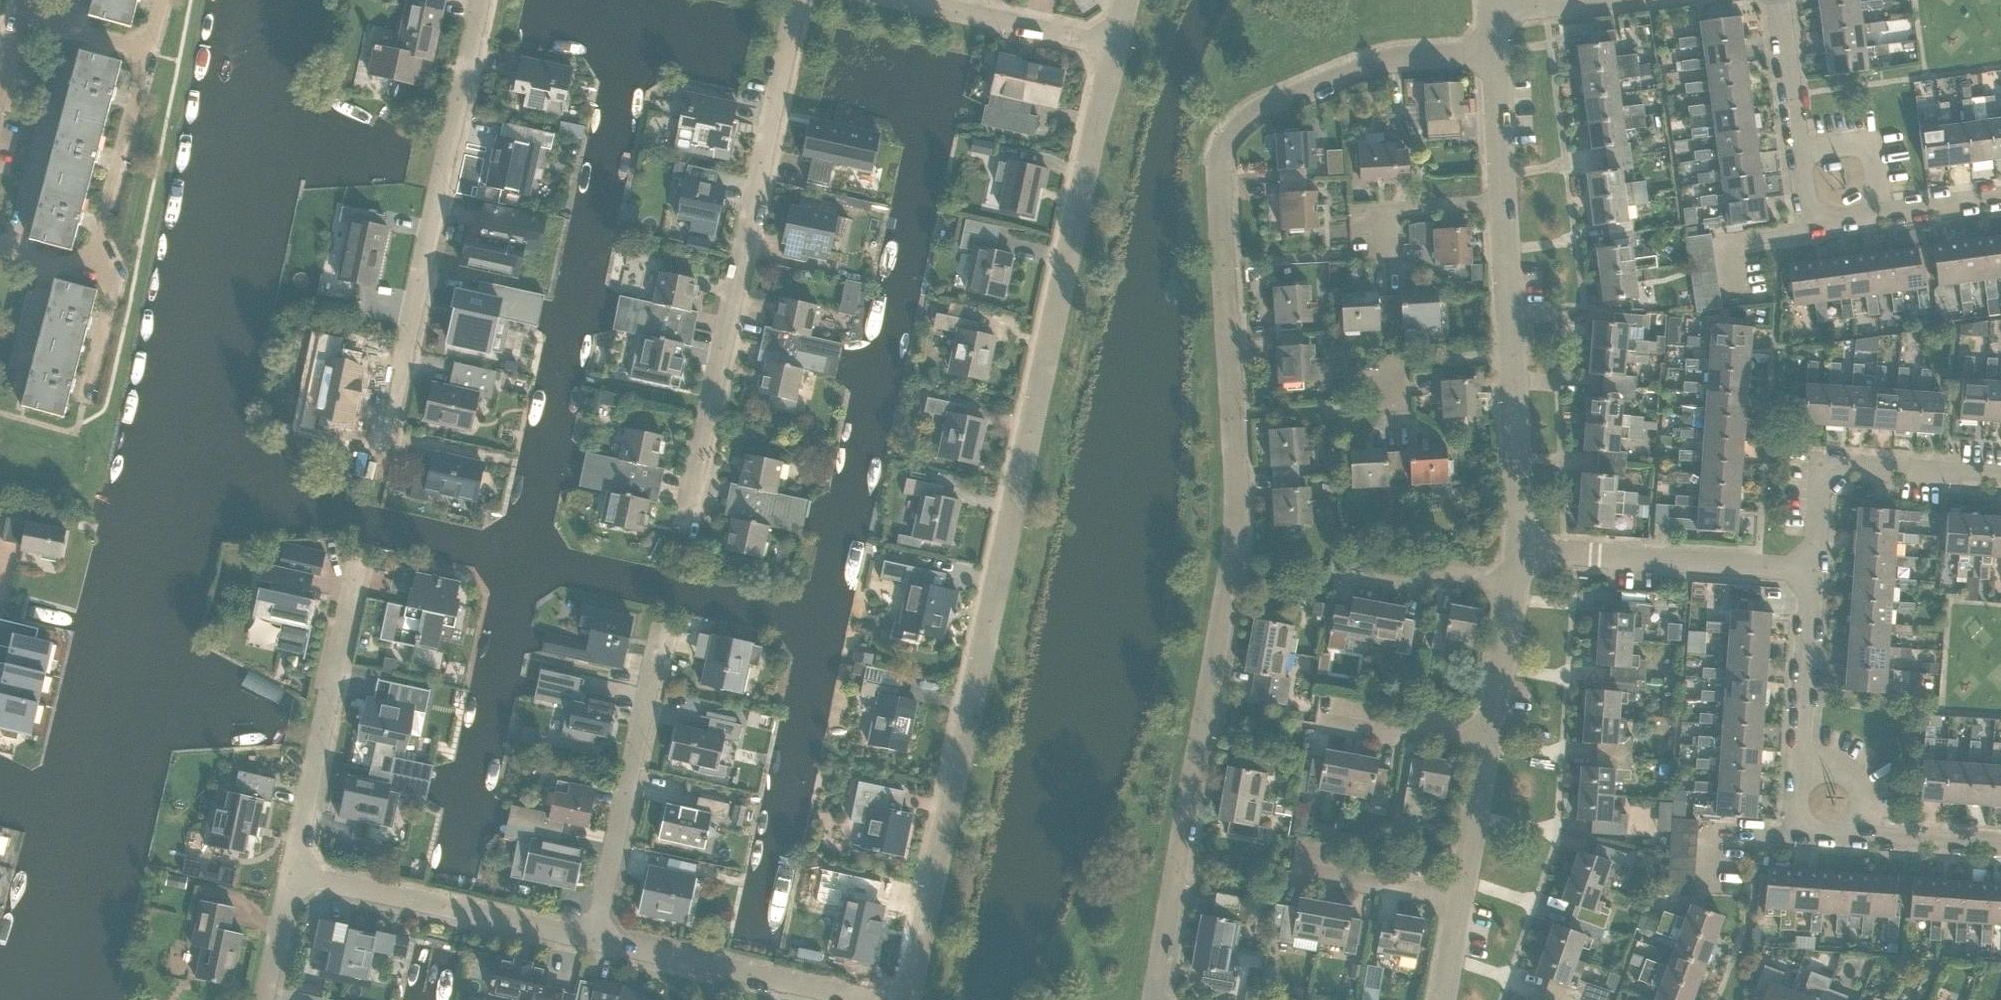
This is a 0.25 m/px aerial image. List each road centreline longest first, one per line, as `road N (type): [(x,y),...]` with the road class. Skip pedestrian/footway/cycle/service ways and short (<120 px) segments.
road 1 (residential): [(1155,999),(1237,502),(1220,186),(1226,136),(1255,111),(1382,58),(1495,51)]
road 2 (unclassified): [(906,999),(1115,47)]
road 3 (residential): [(685,527),(797,0)]
road 4 (residential): [(384,469),(479,0)]
road 5 (residential): [(290,876),(356,565)]
road 6 (residential): [(590,939),(662,631)]
road 7 (residential): [(590,939),(290,876)]
road 8 (residential): [(1812,571),(1818,458),(2000,472)]
road 9 (residential): [(1812,571),(1519,548)]
road 10 (residential): [(853,999),(590,939)]
road 11 (residential): [(89,274),(146,50)]
road 12 (residential): [(1115,47),(911,0)]
road 13 (residential): [(1803,768),(1812,571)]
road 14 (residential): [(1519,548),(1512,359)]
road 15 (residential): [(1397,427),(1394,369),(1512,359)]
road 16 (residential): [(1344,577),(1514,589)]
road 17 (residential): [(1384,253),(1382,210),(1506,198)]
road 18 (residential): [(1457,907),(1293,875)]
road 19 (residential): [(1457,907),(1486,747)]
road 20 (residential): [(1512,359),(1506,198)]
road 21 (residential): [(1486,747),(1514,589)]
road 22 (residential): [(1799,157),(1777,0)]
road 23 (residential): [(1877,847),(1796,843),(1803,768)]
road 24 (residential): [(1486,747),(1337,725)]
road 25 (residential): [(83,402),(113,282),(89,274)]
road 26 (residential): [(1506,198),(1495,51)]
road 27 (residential): [(1881,213),(1873,146),(1799,157)]
road 28 (residential): [(1881,213),(1810,223),(1799,157)]
road 29 (residential): [(1877,847),(1879,810),(1868,781),(1836,768),(1803,768)]
road 30 (residential): [(146,50),(23,19)]
road 31 (residential): [(265,999),(290,876)]
road 32 (residential): [(2000,855),(1877,847)]
road 33 (residential): [(1881,213),(2000,196)]

